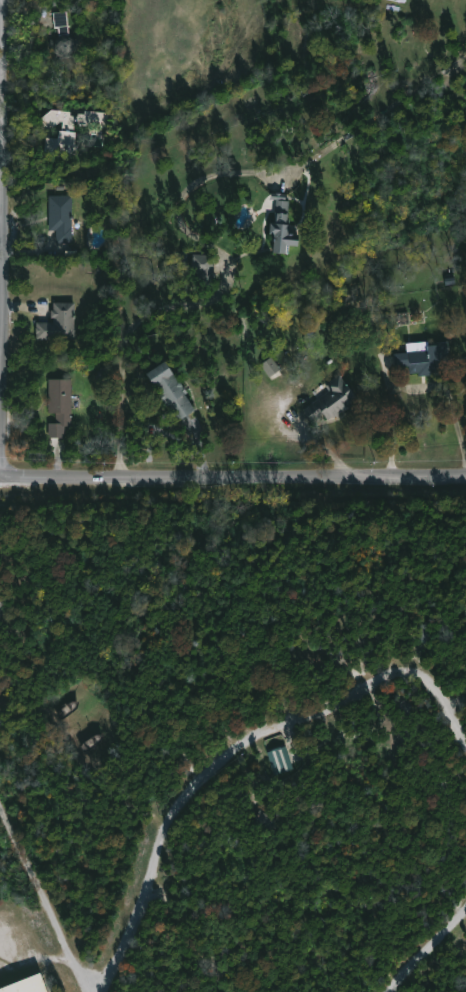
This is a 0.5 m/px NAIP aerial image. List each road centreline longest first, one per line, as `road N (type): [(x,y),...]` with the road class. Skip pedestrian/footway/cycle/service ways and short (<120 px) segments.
road 1 (residential): [(6,0),(0,478)]
road 2 (tertiary): [(465,479),(0,478)]

